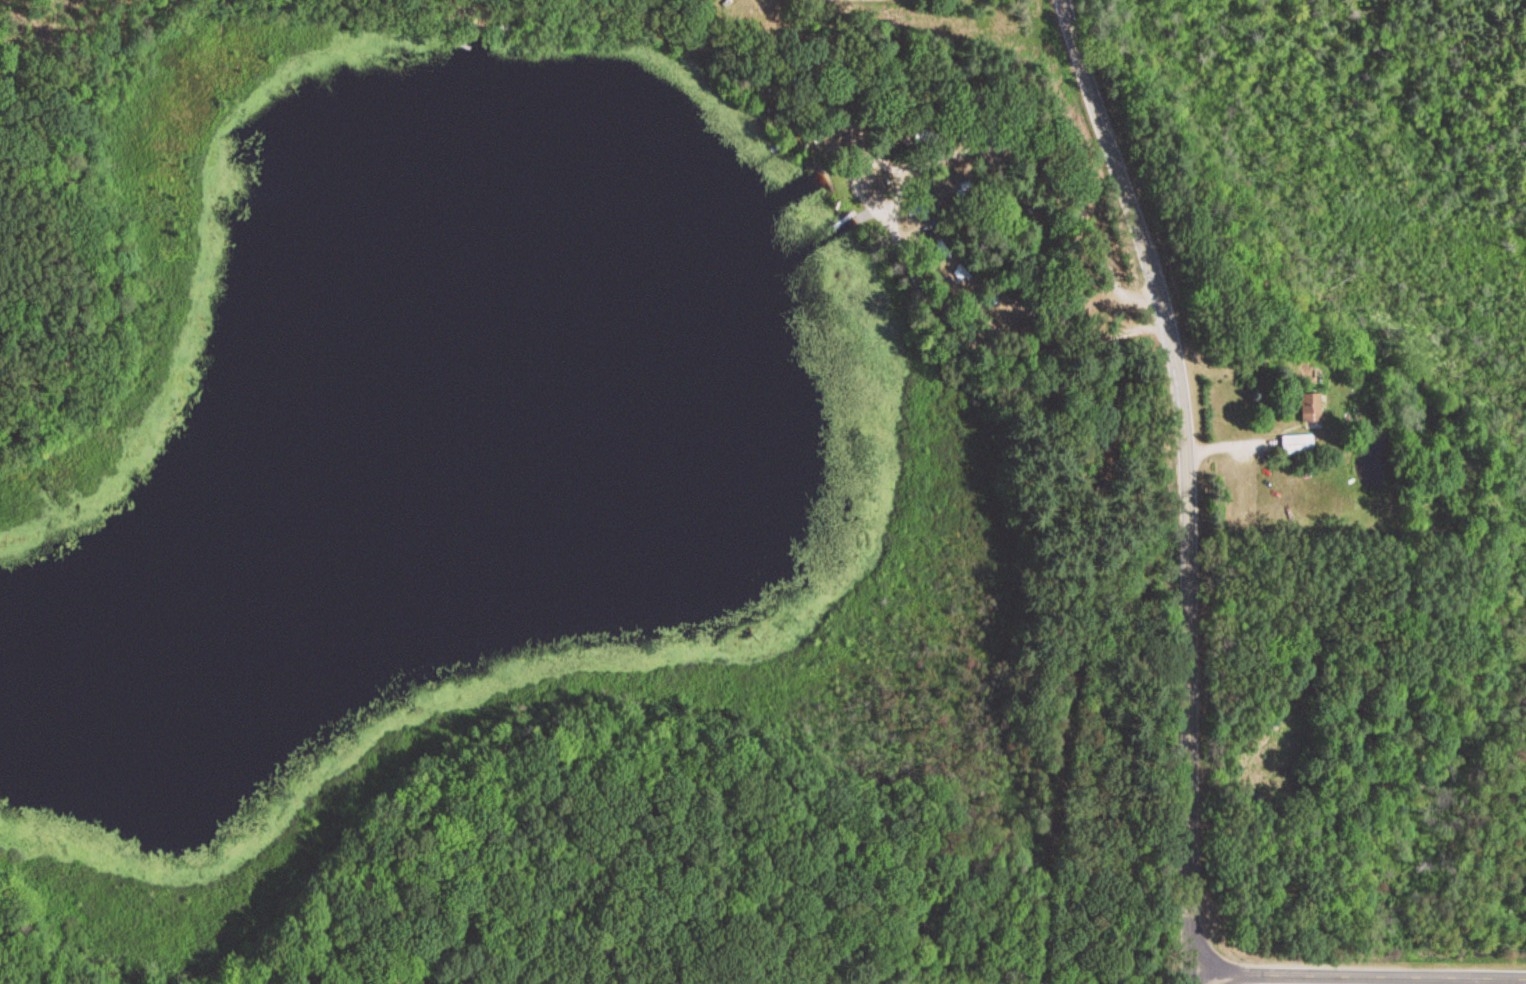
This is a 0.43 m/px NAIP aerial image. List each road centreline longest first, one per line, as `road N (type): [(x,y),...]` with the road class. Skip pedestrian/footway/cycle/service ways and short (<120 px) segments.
road 1 (tertiary): [(1193,983),(1181,385),(1065,0)]
road 2 (tertiary): [(1194,975),(1525,979)]

